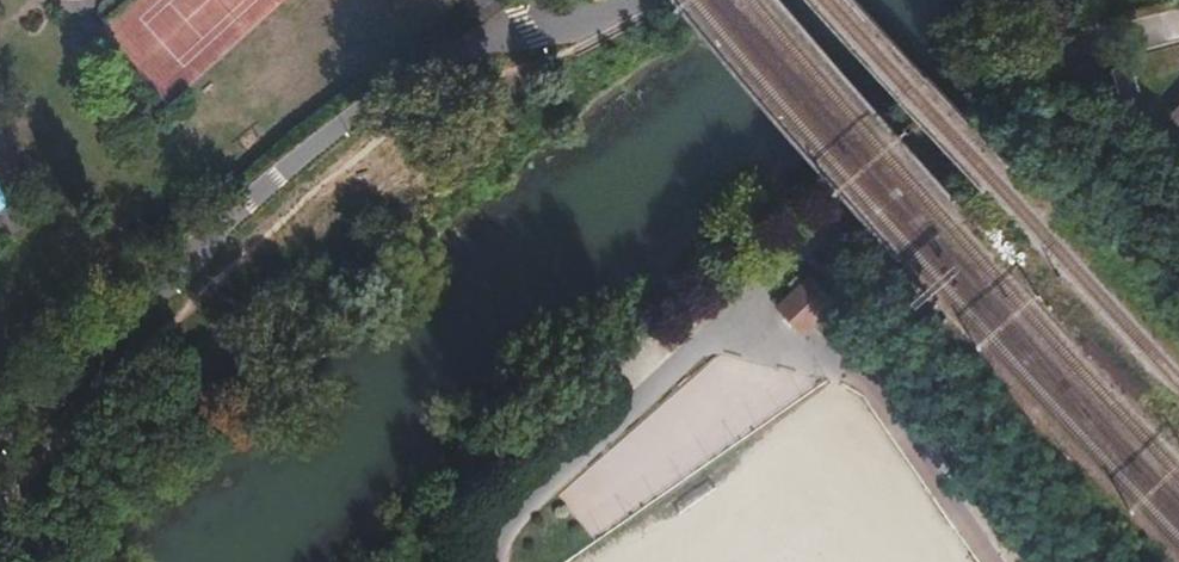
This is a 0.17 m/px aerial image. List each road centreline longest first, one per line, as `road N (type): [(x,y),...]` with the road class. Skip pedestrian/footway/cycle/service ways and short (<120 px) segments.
road 1 (unclassified): [(638,0),(525,21),(452,58),(317,150),(0,442)]

